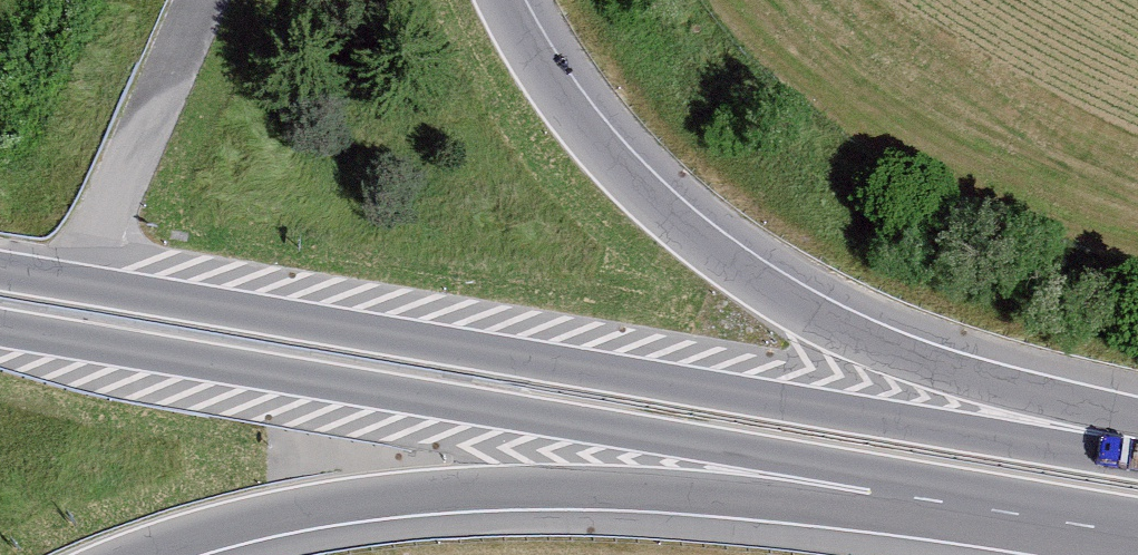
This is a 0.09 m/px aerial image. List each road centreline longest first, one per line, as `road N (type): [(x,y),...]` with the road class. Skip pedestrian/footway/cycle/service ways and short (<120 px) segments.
road 1 (motorway): [(1131,438),(710,386),(0,269)]
road 2 (motorway): [(0,330),(454,406),(869,490)]
road 3 (motorway): [(1131,438),(890,353),(741,270),(660,204),(577,116),(506,0)]
road 4 (motorway): [(140,554),(271,517),(412,495),(529,488),(869,490)]
road 5 (motorway): [(869,490),(1137,533)]

